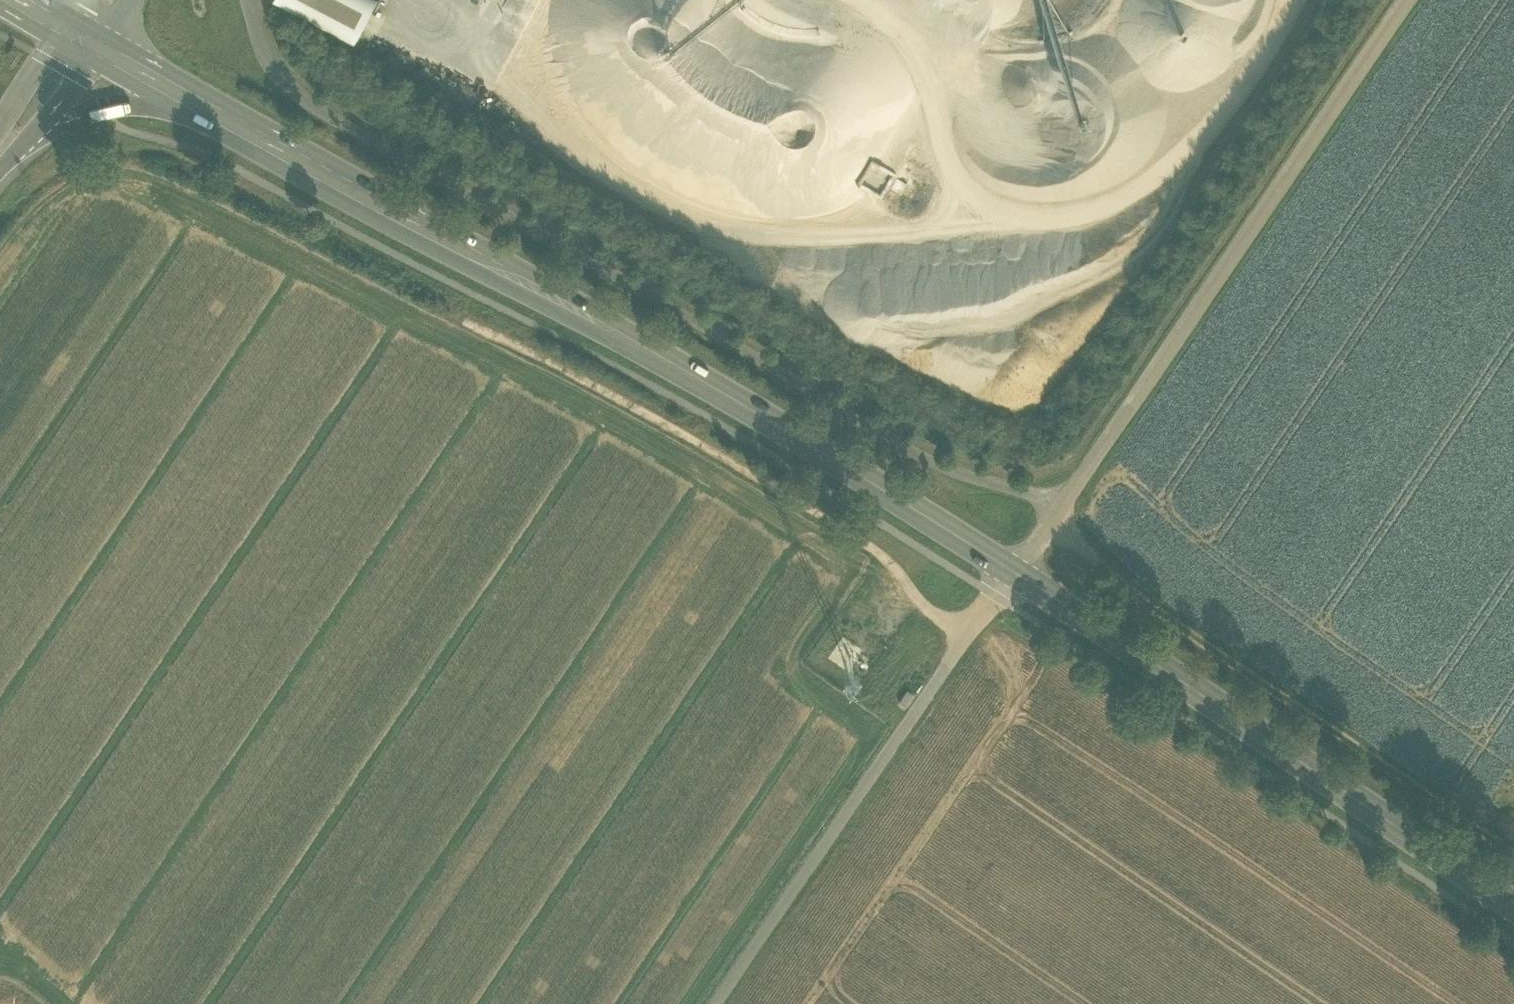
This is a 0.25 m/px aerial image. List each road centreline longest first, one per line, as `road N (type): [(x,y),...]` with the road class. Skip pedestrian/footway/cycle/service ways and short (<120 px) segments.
road 1 (track): [(248,0),(274,73),(299,97),(938,467),(1032,496),(1107,576),(1180,631),(1513,853)]
road 2 (secondary): [(1016,572),(660,356),(187,98)]
road 3 (unclassified): [(1016,572),(1408,0)]
road 4 (secondary): [(1513,905),(1016,572)]
road 5 (unclassified): [(714,1003),(1016,572)]
road 6 (motorway): [(35,134),(107,108),(187,98)]

